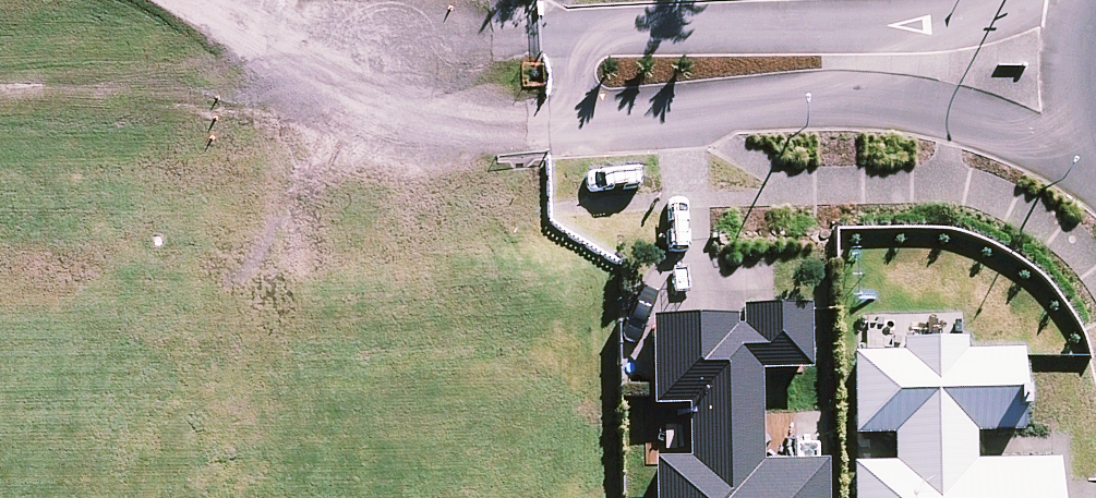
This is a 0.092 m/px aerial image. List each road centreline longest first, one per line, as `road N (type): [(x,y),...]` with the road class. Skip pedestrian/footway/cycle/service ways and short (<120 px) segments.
road 1 (tertiary): [(1095,161),(986,122),(825,99),(576,126),(565,34),(954,26),(1029,0)]
road 2 (unknown): [(576,126),(0,155)]
road 3 (unknown): [(0,46),(565,34)]
road 4 (tertiary): [(1095,146),(1080,114),(1073,59),(1087,0)]

